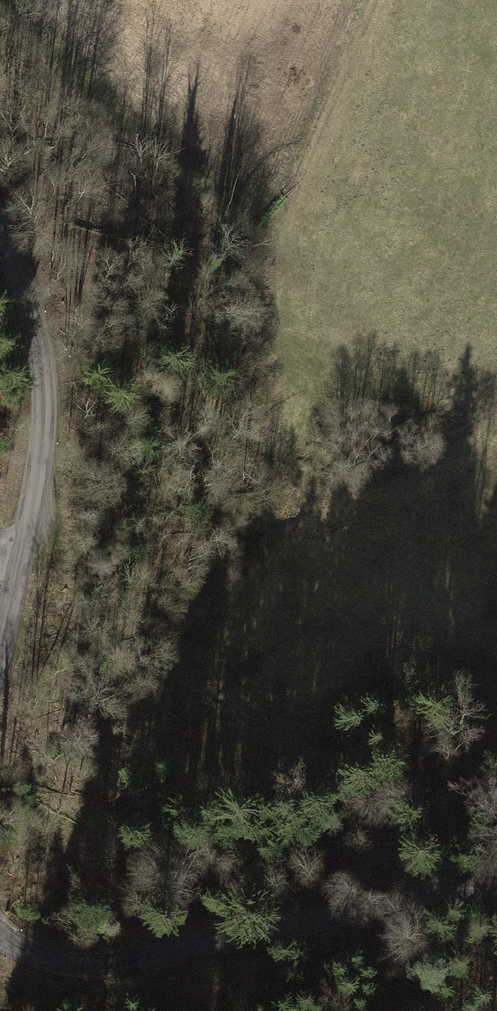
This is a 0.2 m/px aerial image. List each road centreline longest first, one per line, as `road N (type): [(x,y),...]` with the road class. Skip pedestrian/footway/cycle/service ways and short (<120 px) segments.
road 1 (track): [(367,0),(263,252),(251,420),(229,510),(161,626),(96,783),(45,859),(0,906)]
road 2 (tertiary): [(0,935),(49,959),(102,964),(419,893),(496,897)]
road 3 (tertiary): [(0,221),(32,310),(46,388),(32,509),(0,656)]

